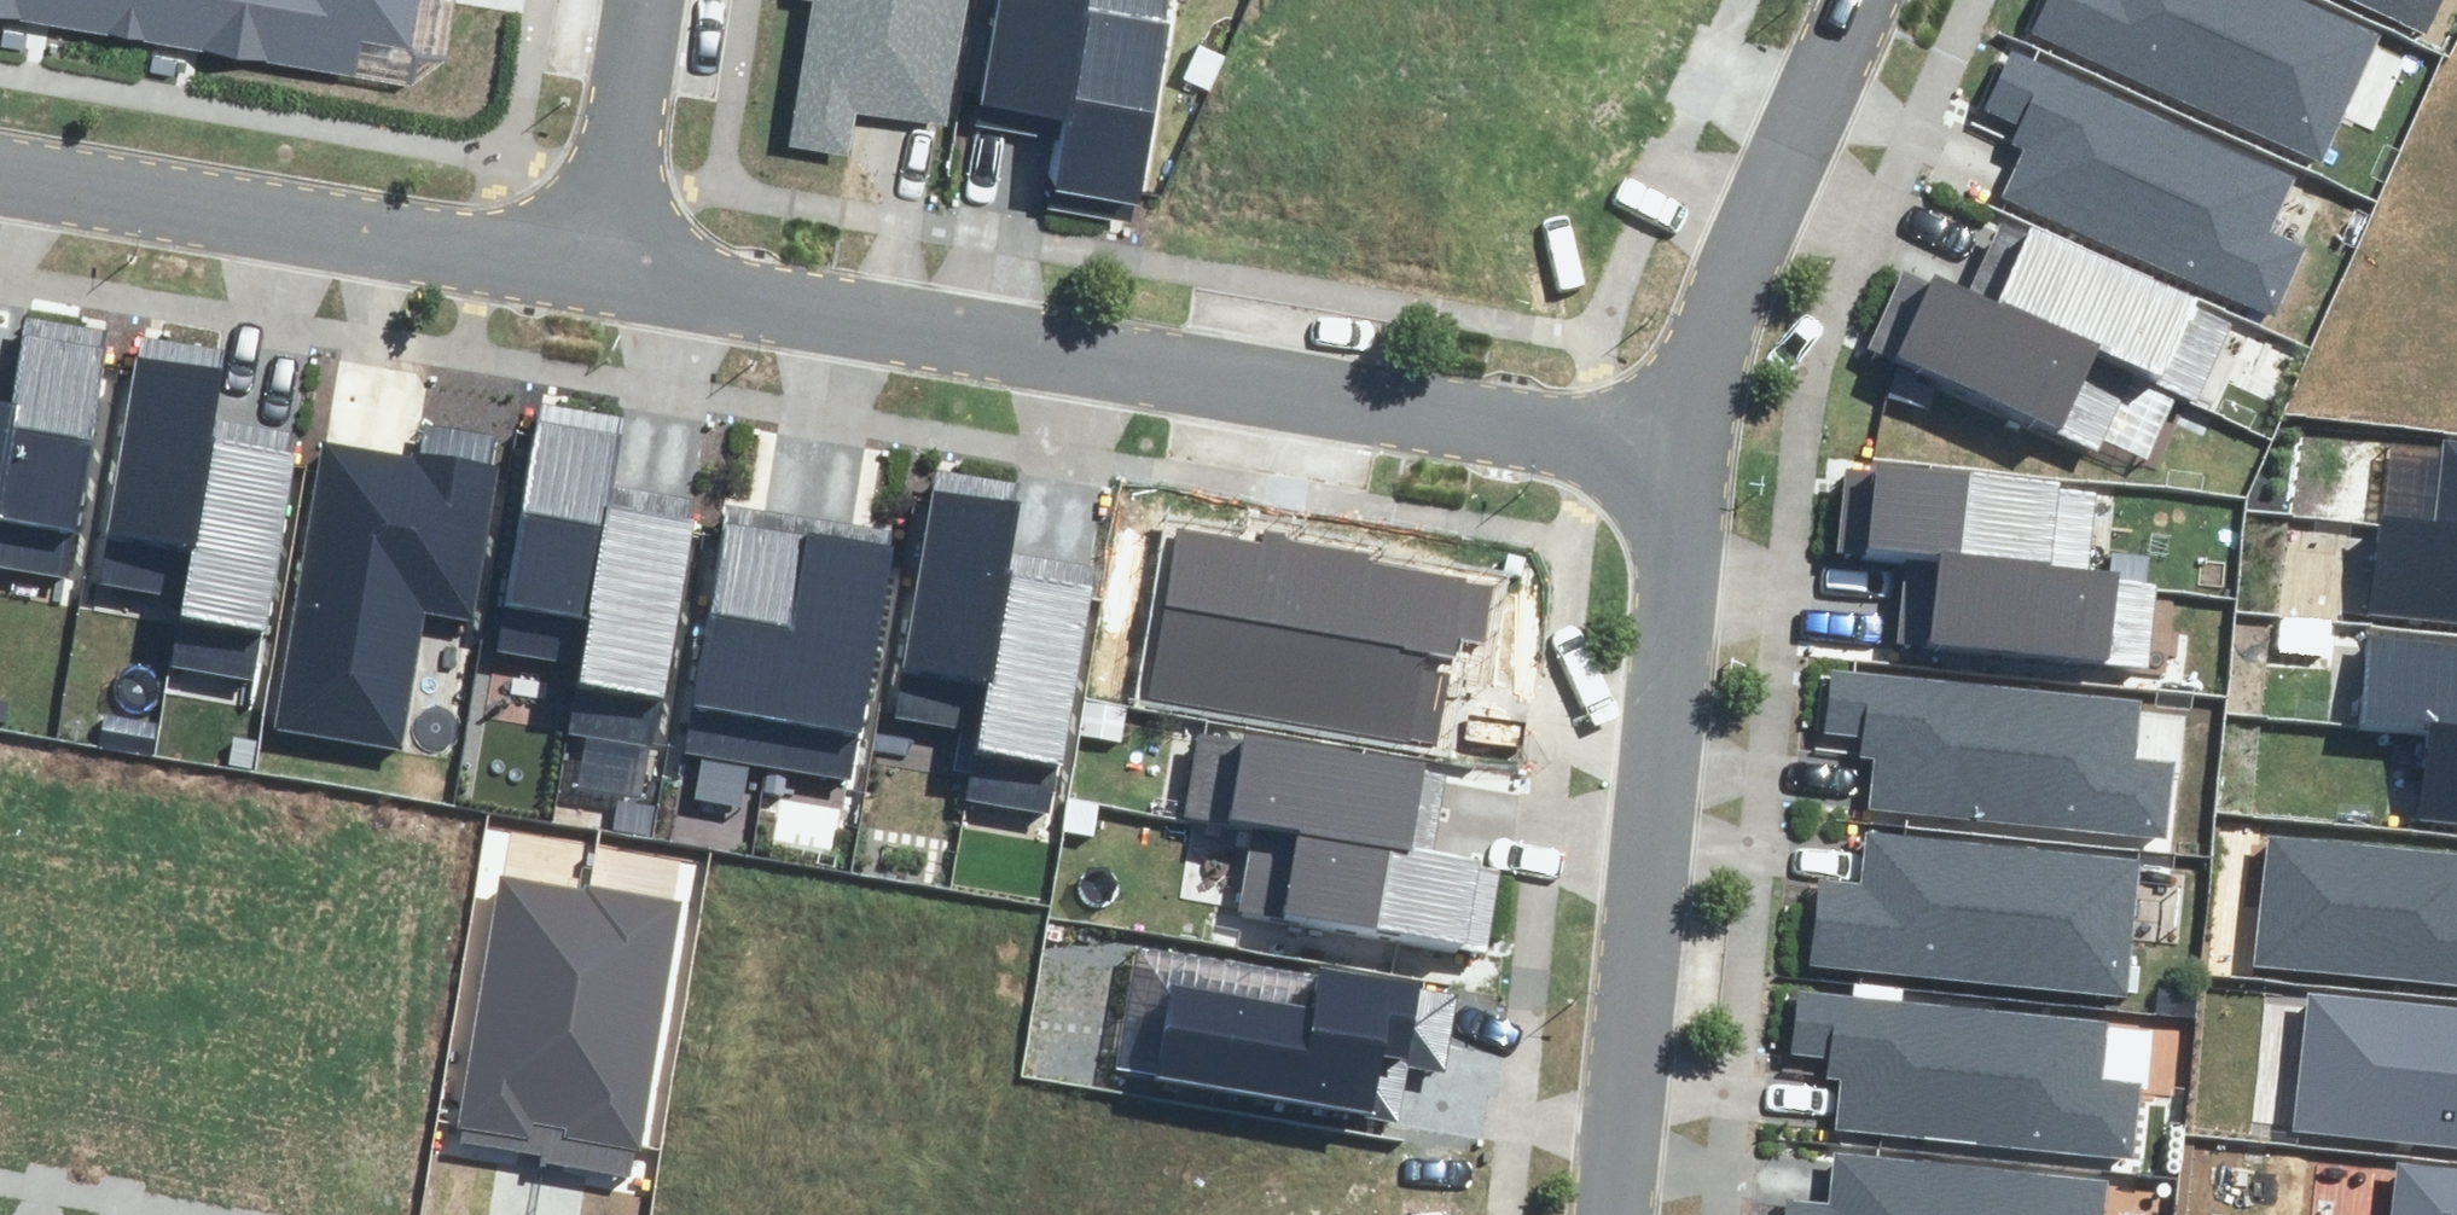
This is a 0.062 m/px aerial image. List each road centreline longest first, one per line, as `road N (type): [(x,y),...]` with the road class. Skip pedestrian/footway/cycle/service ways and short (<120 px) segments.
road 1 (residential): [(1672,441),(600,270)]
road 2 (residential): [(1597,1214),(1672,441)]
road 3 (residential): [(600,270),(0,163)]
road 4 (residential): [(1672,441),(1697,332),(1842,0)]
road 5 (residential): [(645,0),(600,270)]

